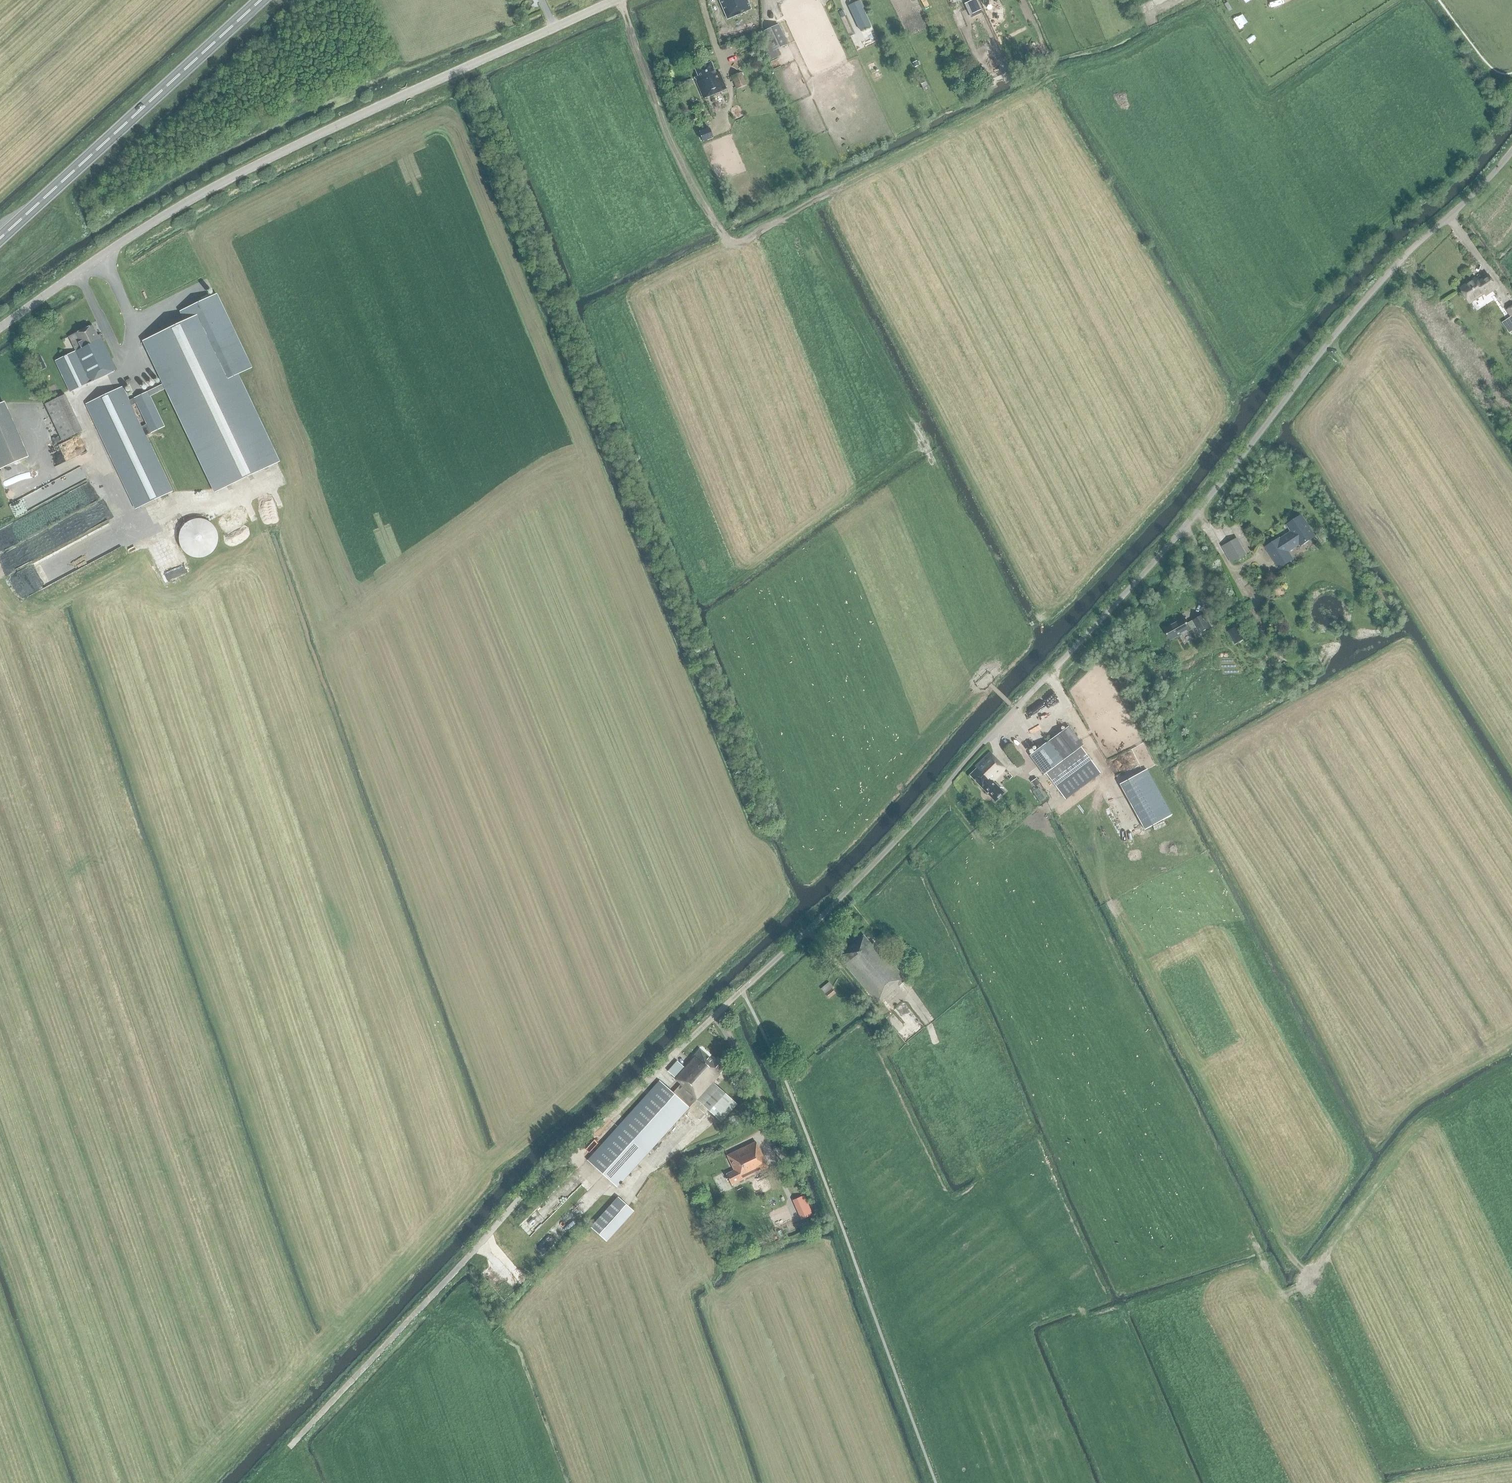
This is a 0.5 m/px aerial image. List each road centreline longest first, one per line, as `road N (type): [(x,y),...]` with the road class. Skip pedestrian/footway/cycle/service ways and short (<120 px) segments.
road 1 (unclassified): [(742,991),(919,816),(1153,564),(1383,279),(1511,151)]
road 2 (unclassified): [(0,329),(229,179),(615,0)]
road 3 (track): [(289,1448),(538,1178),(742,991)]
road 4 (primary): [(0,238),(261,0)]
road 5 (residential): [(1270,211),(1485,48),(1460,0)]
road 6 (track): [(716,1015),(766,1110),(765,1139)]

